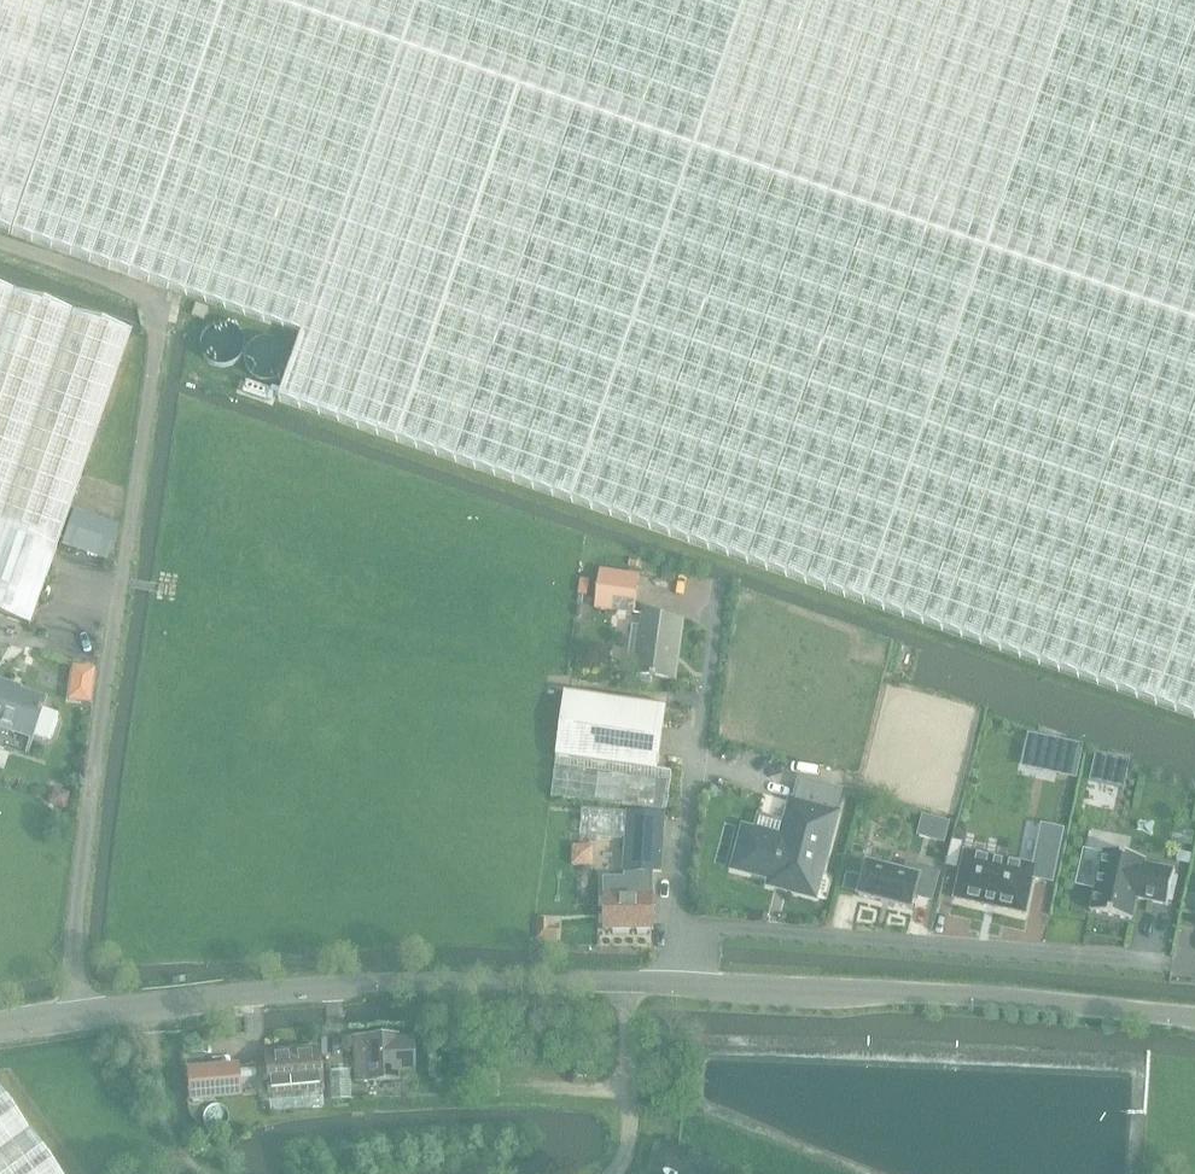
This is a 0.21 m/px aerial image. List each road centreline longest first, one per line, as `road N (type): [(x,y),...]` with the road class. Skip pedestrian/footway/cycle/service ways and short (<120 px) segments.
road 1 (tertiary): [(662,984),(371,983),(0,1024)]
road 2 (residential): [(662,984),(671,926),(1170,966)]
road 3 (tertiary): [(1194,1017),(662,984)]

